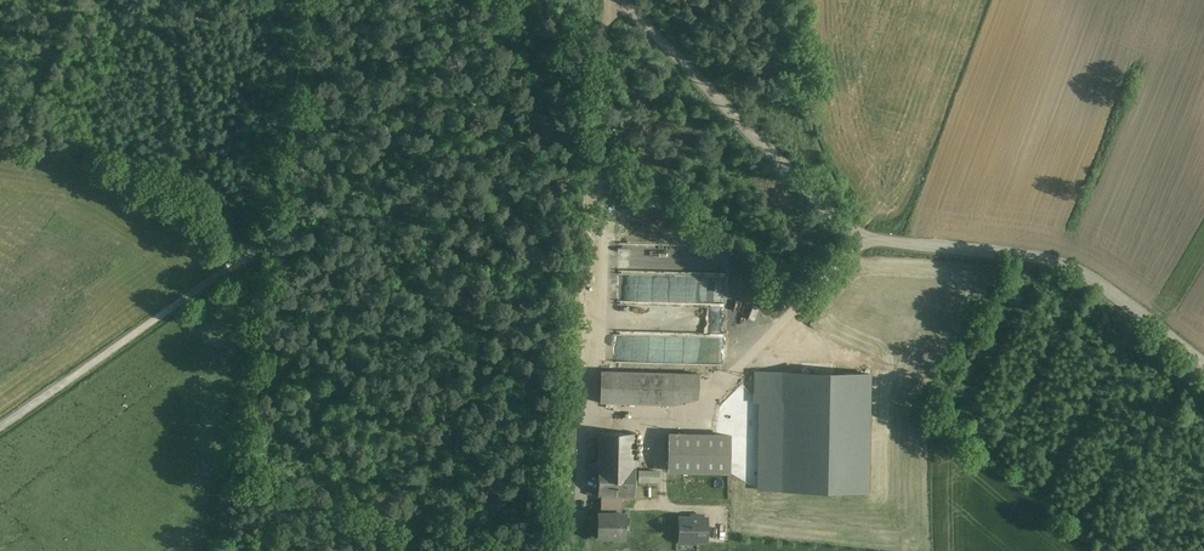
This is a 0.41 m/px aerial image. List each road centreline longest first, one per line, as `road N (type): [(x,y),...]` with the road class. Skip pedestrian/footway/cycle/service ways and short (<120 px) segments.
road 1 (unclassified): [(627,0),(857,241),(1062,258),(1203,365)]
road 2 (track): [(0,426),(224,270),(262,233),(277,204),(310,0)]
road 3 (track): [(277,204),(588,299)]
road 4 (track): [(562,550),(588,299)]

